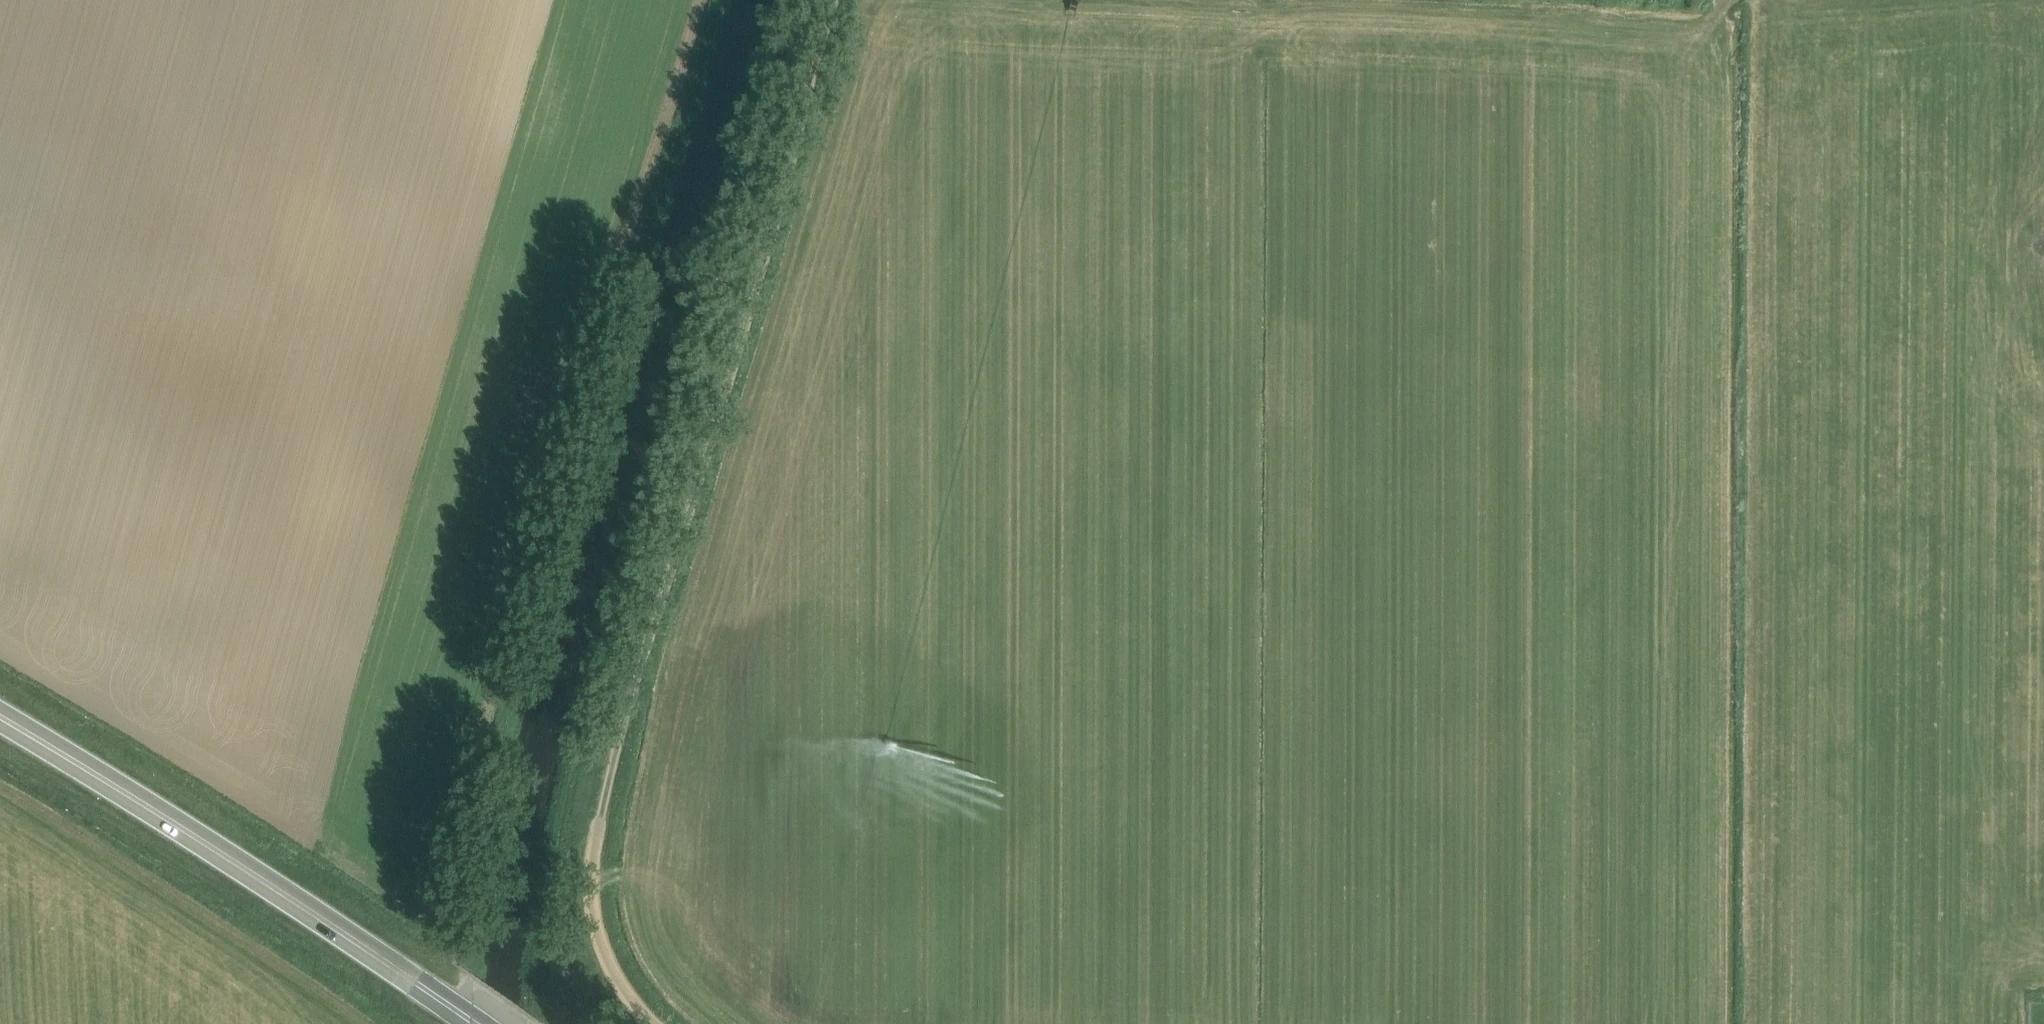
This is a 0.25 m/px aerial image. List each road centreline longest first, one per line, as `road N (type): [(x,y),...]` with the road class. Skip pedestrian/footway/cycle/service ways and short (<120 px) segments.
road 1 (track): [(603,820),(828,0)]
road 2 (primary): [(476,1023),(0,721)]
road 3 (track): [(603,820),(601,900),(620,971),(669,1023)]

